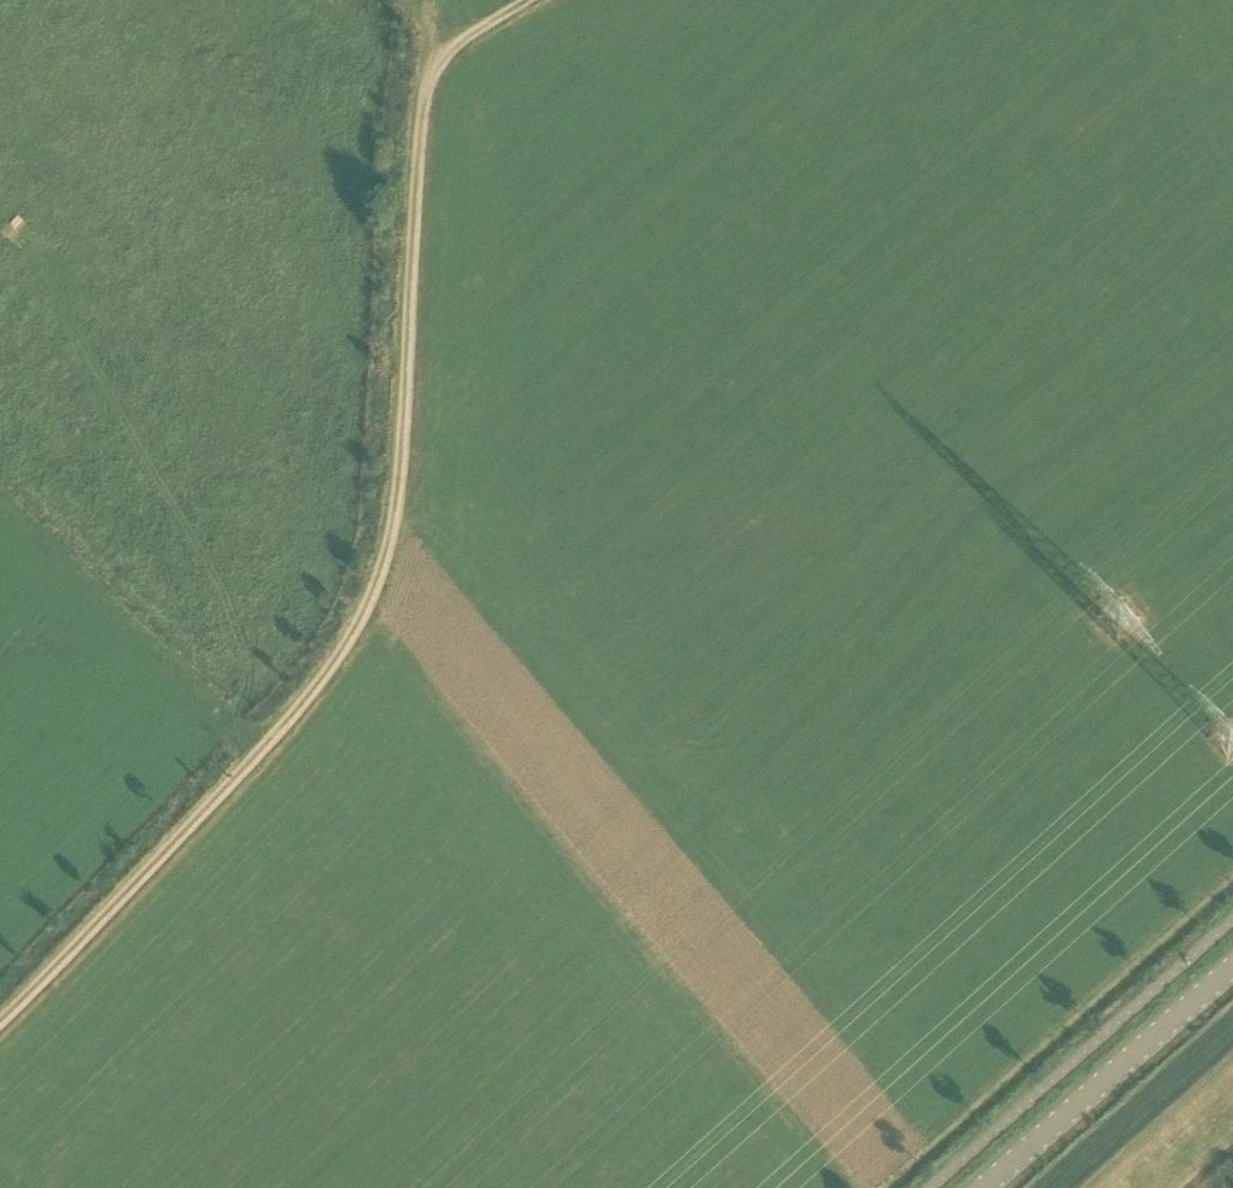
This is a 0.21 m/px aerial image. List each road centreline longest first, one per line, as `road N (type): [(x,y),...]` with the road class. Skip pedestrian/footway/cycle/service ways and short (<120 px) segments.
road 1 (track): [(431,56),(407,459),(395,546),(377,596),(336,654),(0,1016)]
road 2 (tertiary): [(985,1187),(1232,969)]

